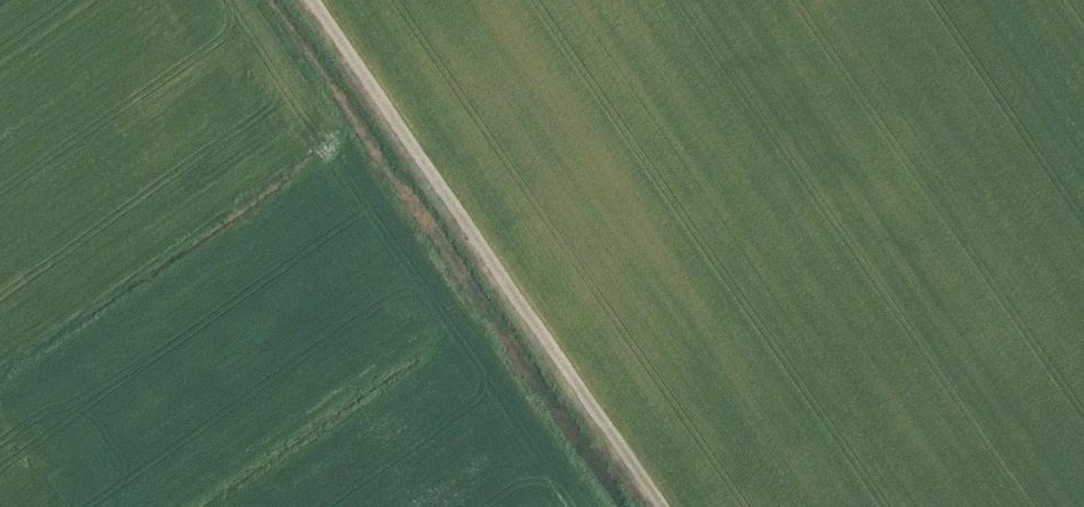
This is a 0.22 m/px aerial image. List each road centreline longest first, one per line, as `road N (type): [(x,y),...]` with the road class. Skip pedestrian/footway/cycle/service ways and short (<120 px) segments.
road 1 (track): [(315,0),(664,506)]

